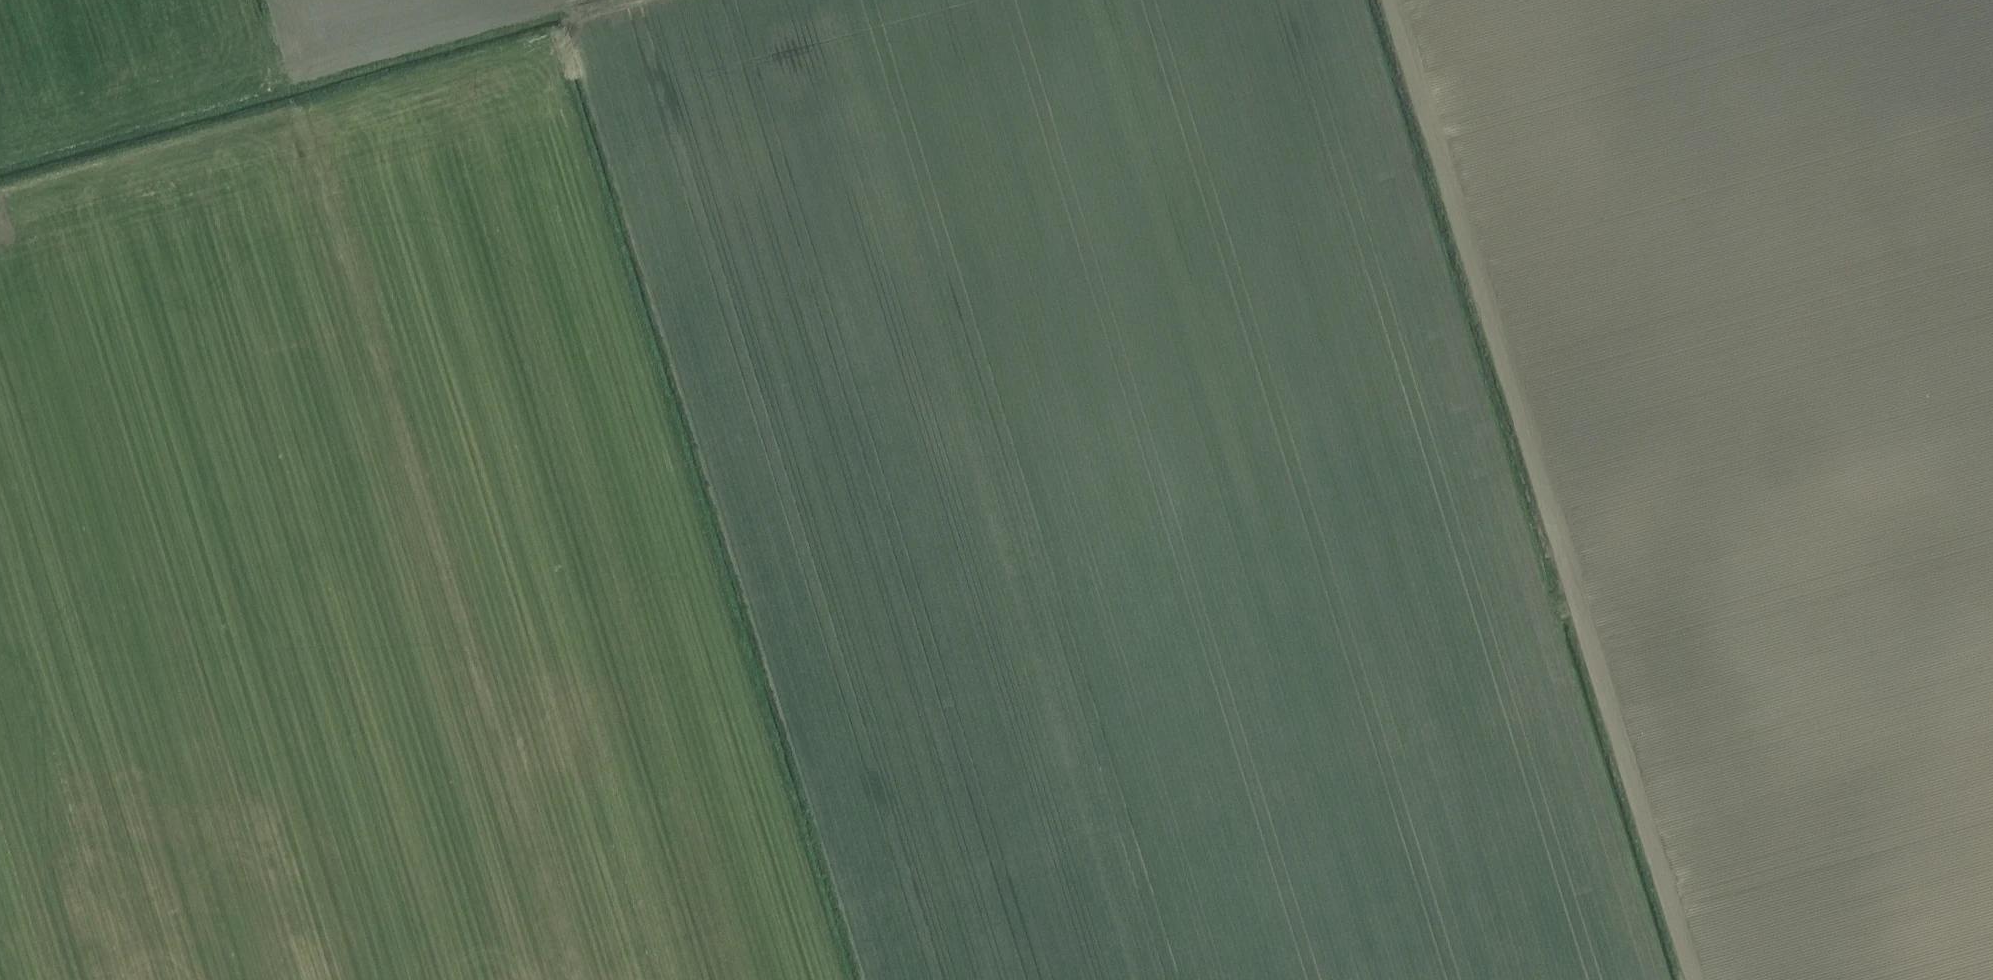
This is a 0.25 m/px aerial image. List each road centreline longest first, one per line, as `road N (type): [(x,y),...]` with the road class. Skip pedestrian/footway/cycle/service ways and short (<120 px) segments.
road 1 (unclassified): [(1692,979),(1395,0)]

